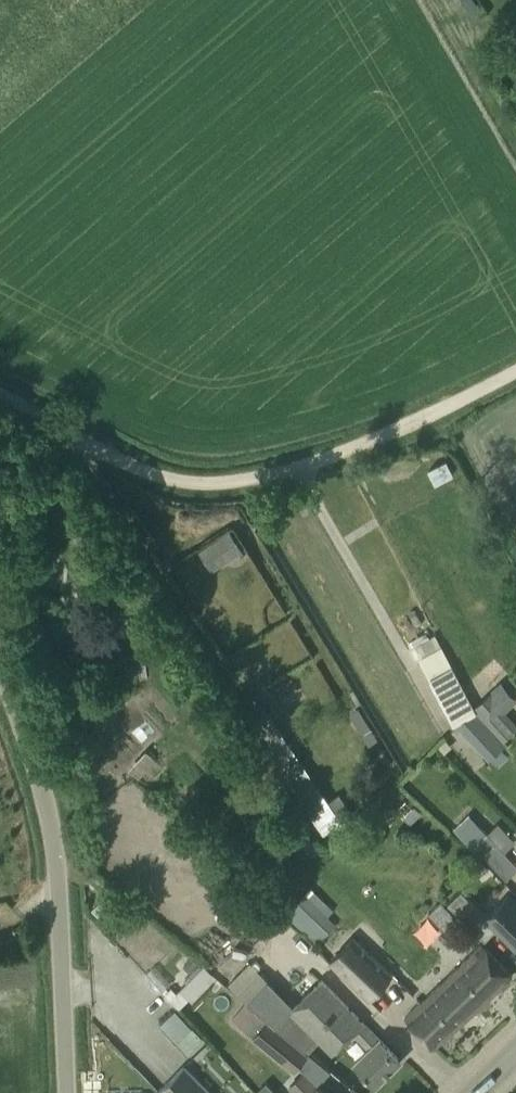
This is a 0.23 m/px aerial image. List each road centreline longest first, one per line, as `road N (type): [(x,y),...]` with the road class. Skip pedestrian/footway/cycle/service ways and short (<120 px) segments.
road 1 (unclassified): [(0,675),(41,784),(54,852),(67,1092)]
road 2 (track): [(0,397),(174,478),(254,480),(391,435)]
road 3 (unclassified): [(391,435),(515,373)]

